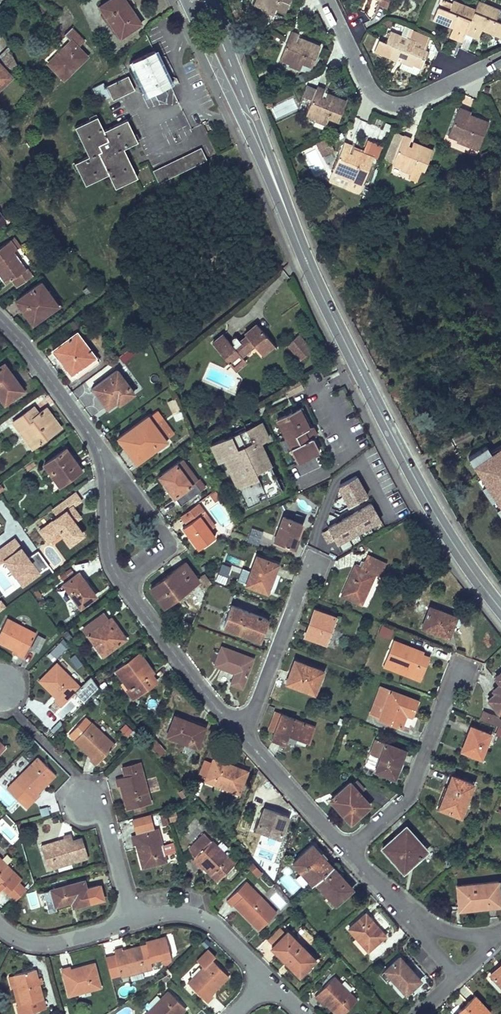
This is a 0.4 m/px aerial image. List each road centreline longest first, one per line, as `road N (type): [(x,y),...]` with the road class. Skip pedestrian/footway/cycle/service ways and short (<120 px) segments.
road 1 (primary): [(500,607),(421,487),(294,229)]
road 2 (primary): [(185,0),(294,229)]
road 3 (residential): [(325,0),(367,88),(386,103),(410,104),(500,60)]
road 4 (primary): [(294,229),(209,0)]
road 5 (residential): [(455,666),(409,794),(348,848)]
road 6 (residential): [(122,576),(242,730)]
road 7 (residential): [(312,555),(242,730)]
road 8 (residential): [(122,576),(169,544),(101,450)]
road 9 (residential): [(0,319),(43,363),(101,450)]
road 10 (residential): [(131,914),(175,907),(212,917),(268,976)]
road 11 (residential): [(242,730),(348,848)]
road 12 (residential): [(79,797),(99,792),(131,914)]
road 13 (residential): [(0,922),(17,938),(56,940),(131,914)]
road 14 (residential): [(101,450),(109,559),(122,576)]

